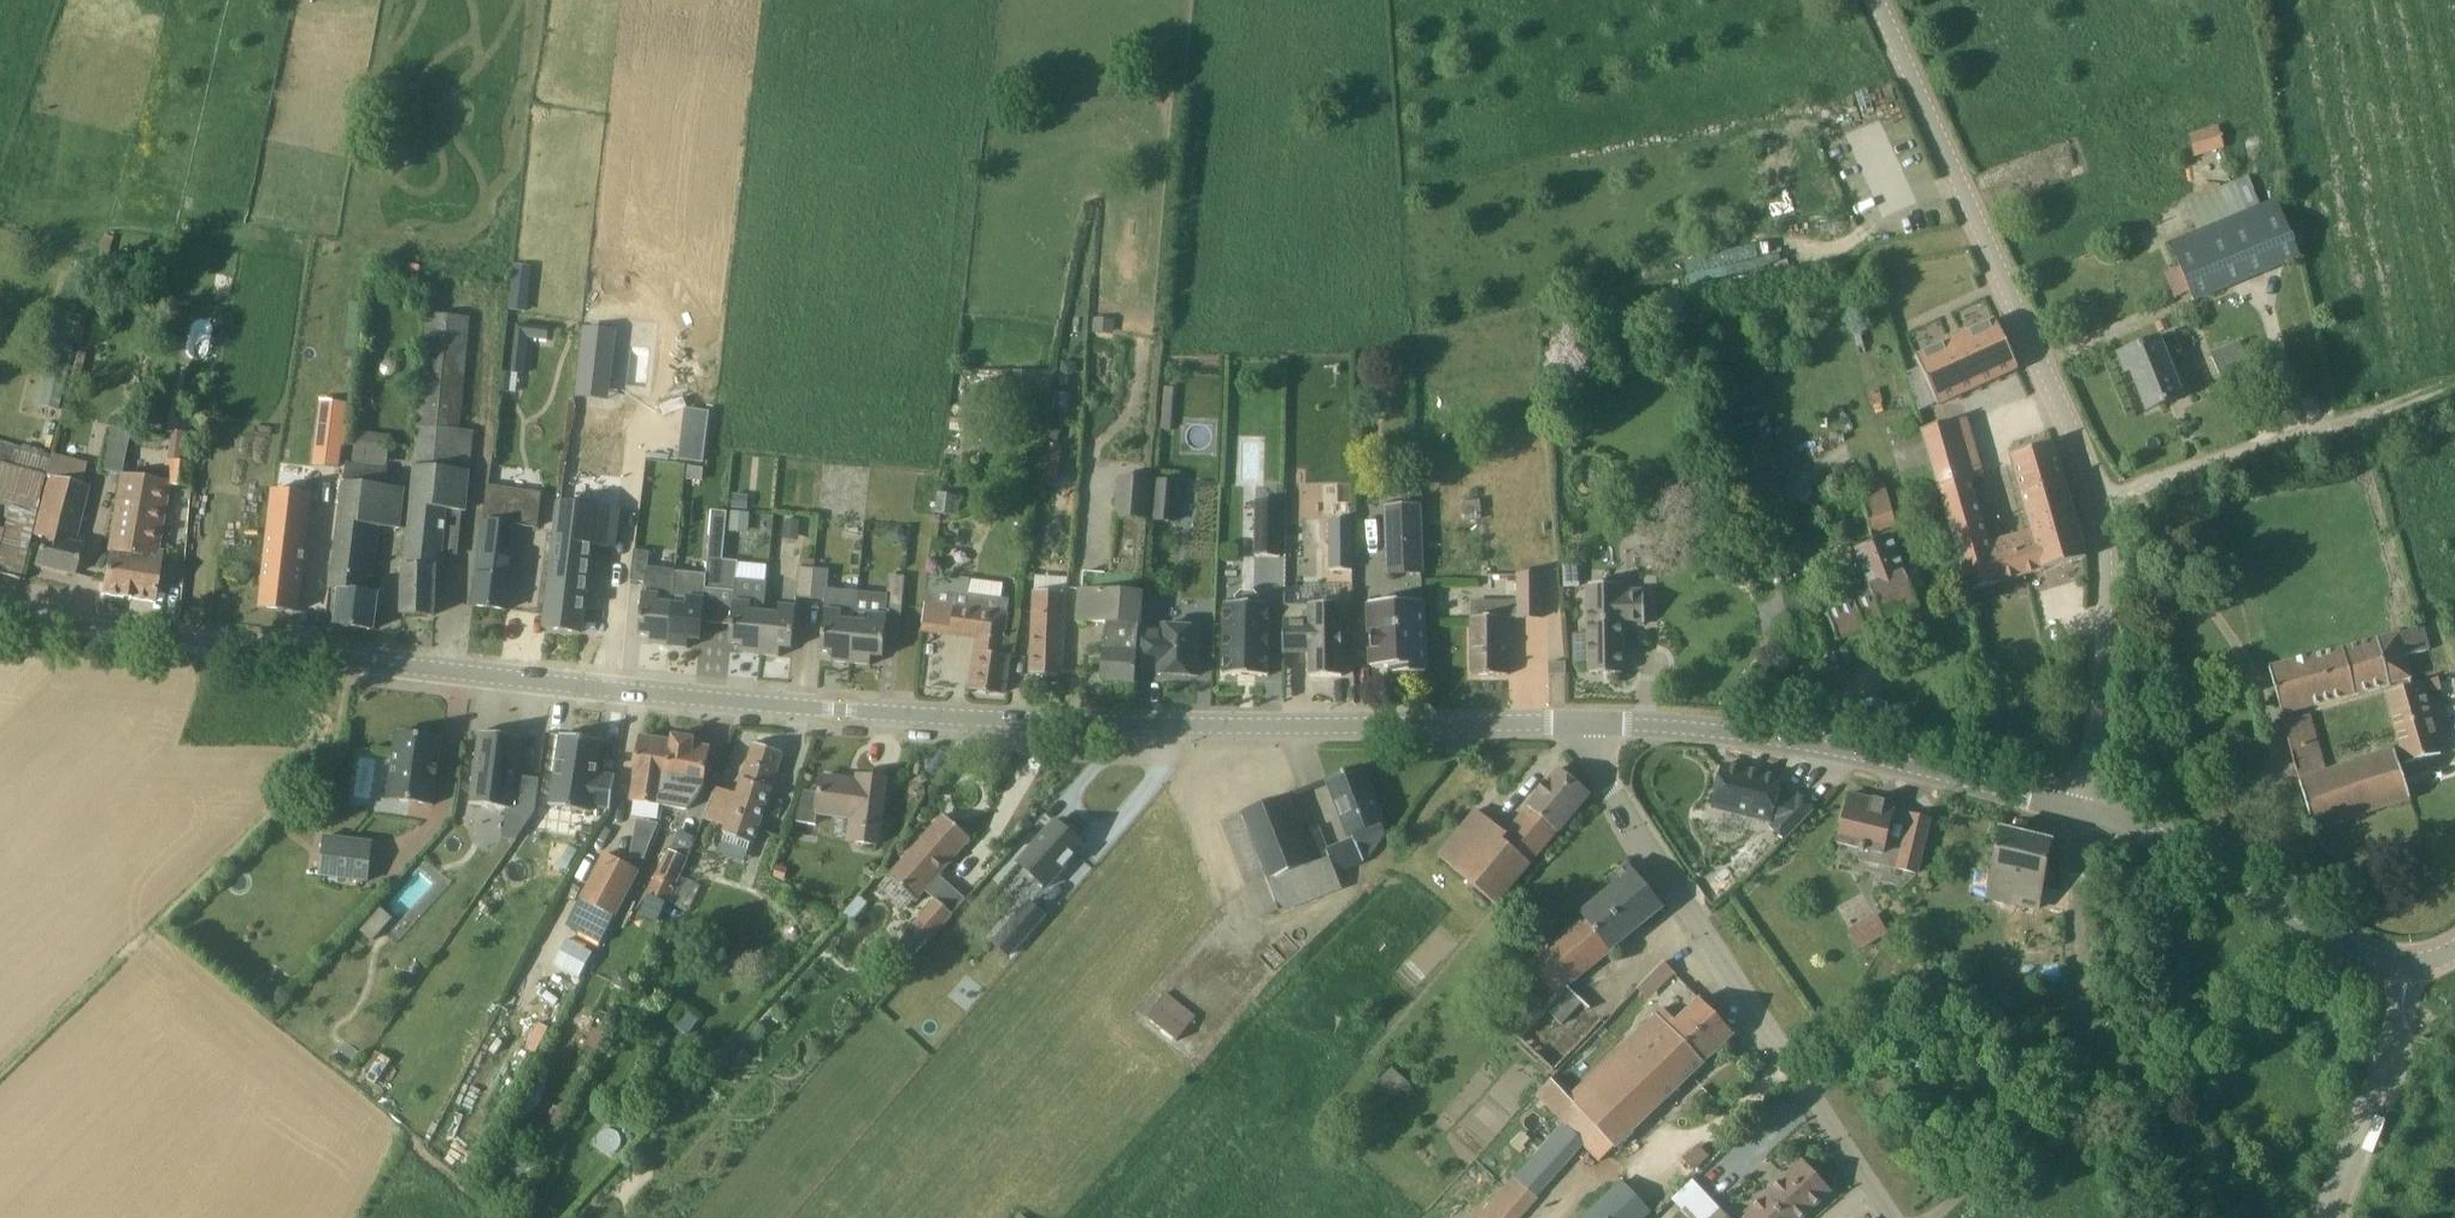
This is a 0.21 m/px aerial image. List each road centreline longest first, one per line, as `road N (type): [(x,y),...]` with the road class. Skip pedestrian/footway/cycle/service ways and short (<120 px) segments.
road 1 (tertiary): [(1584,724),(1163,724),(743,704),(0,614)]
road 2 (unclassified): [(2080,810),(2103,639),(2097,501),(1876,0)]
road 3 (unclassified): [(1892,1217),(1598,770),(1584,724)]
road 4 (tertiary): [(2080,810),(1818,747),(1584,724)]
road 5 (track): [(2097,501),(2454,384)]
road 6 (tertiary): [(2404,967),(2374,960),(2219,864),(2080,810)]
road 7 (unclassified): [(2326,1217),(2340,1167),(2394,1050),(2404,967)]

